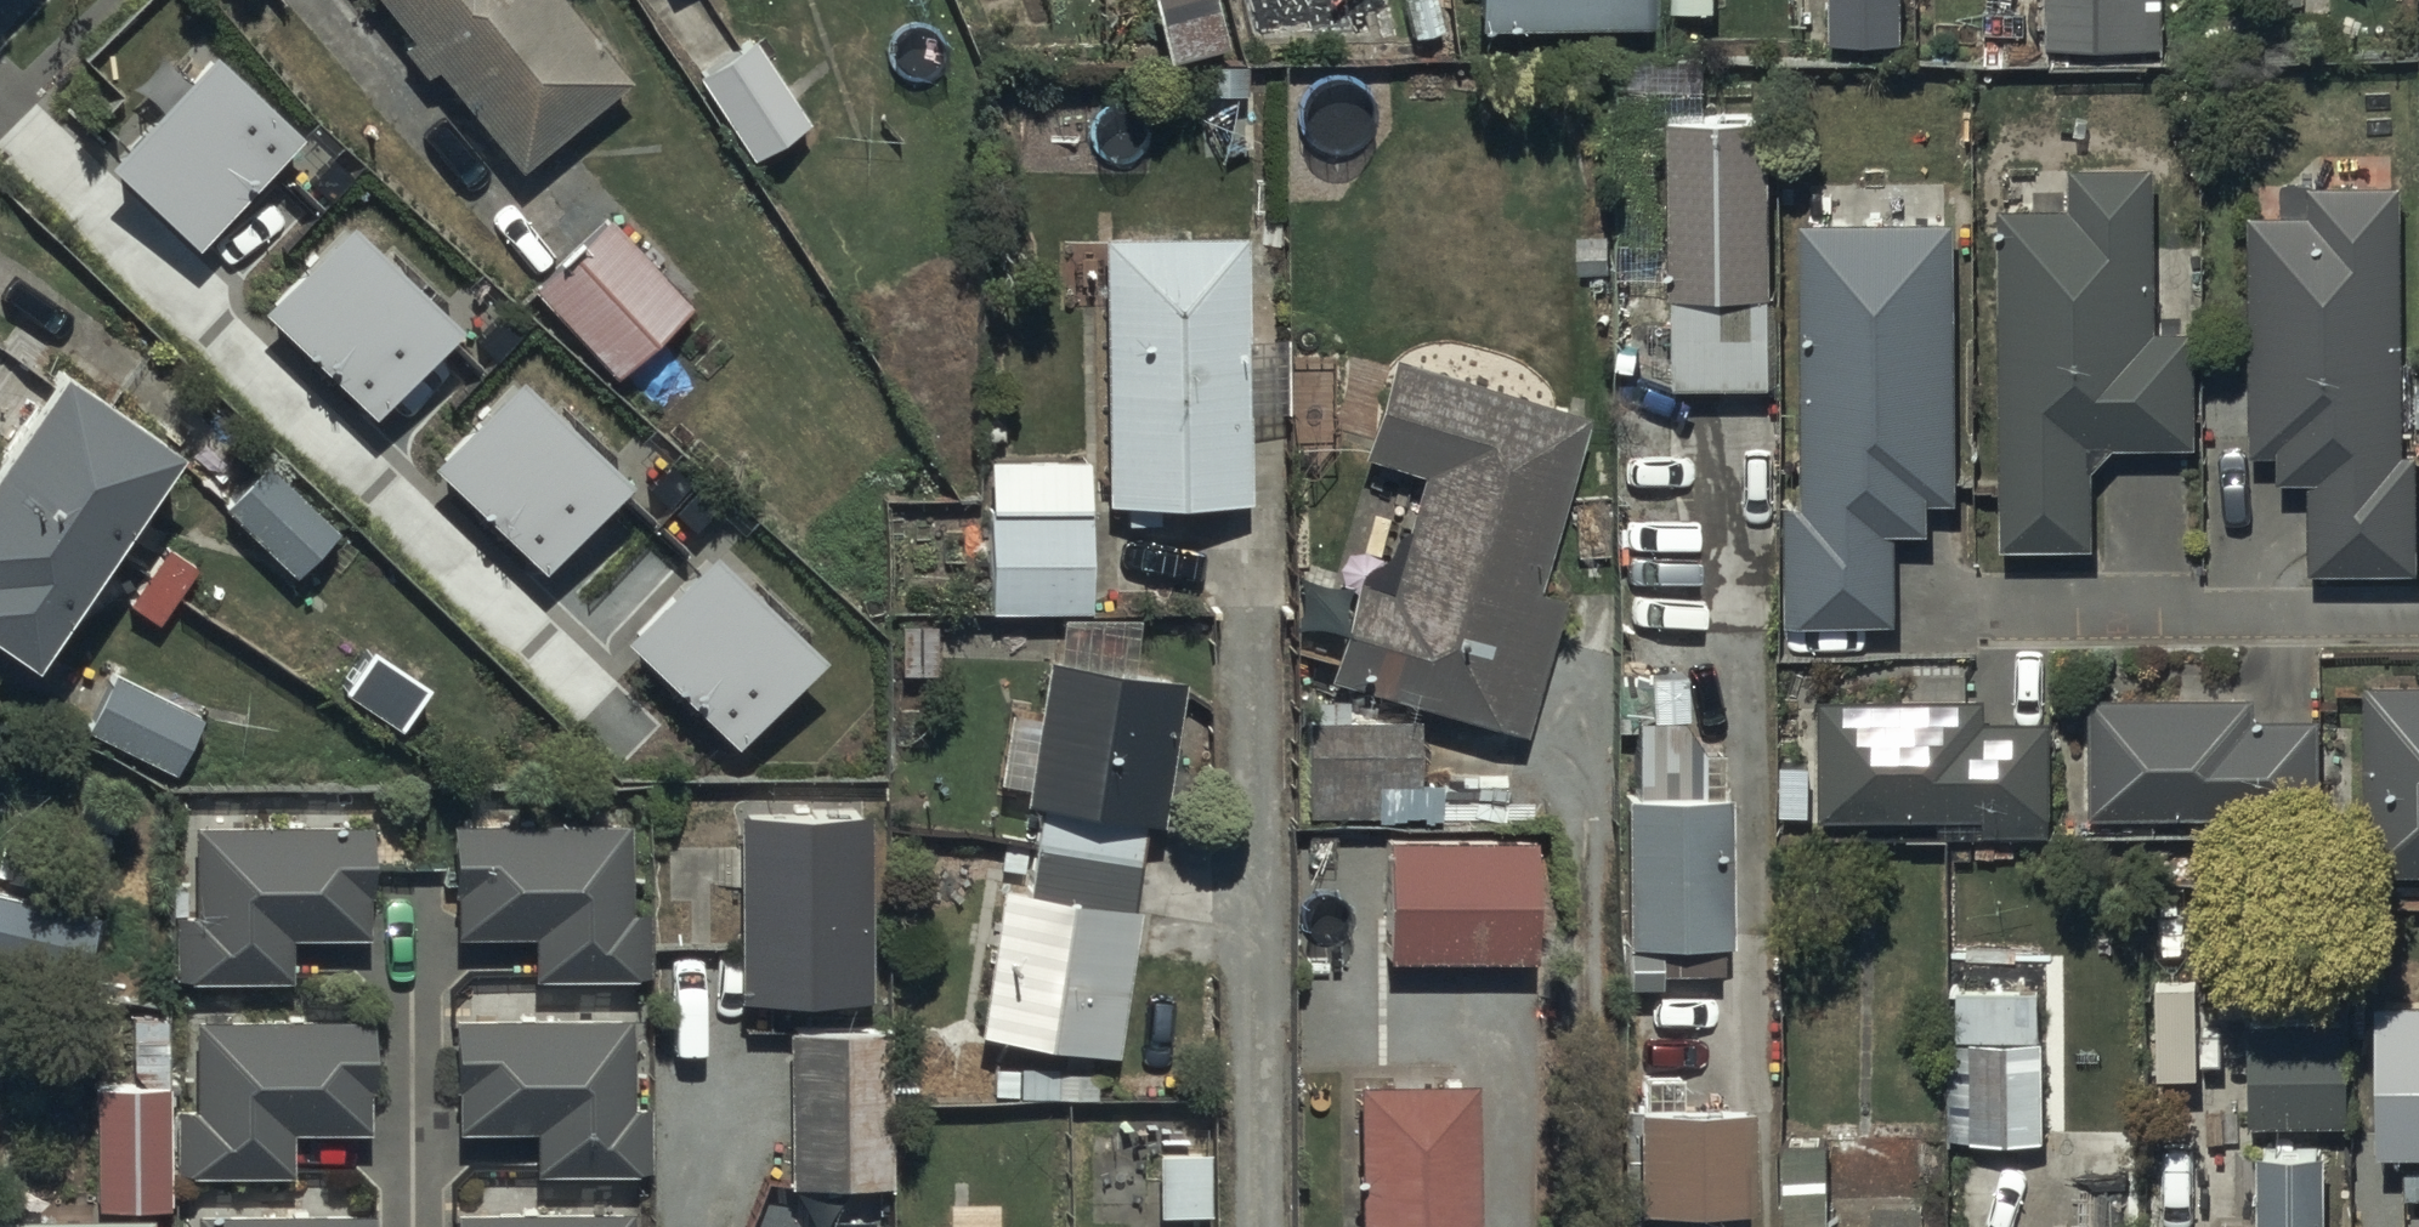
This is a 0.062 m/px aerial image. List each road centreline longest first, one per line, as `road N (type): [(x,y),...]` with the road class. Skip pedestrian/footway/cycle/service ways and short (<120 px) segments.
road 1 (residential): [(1967,616),(2418,611)]

